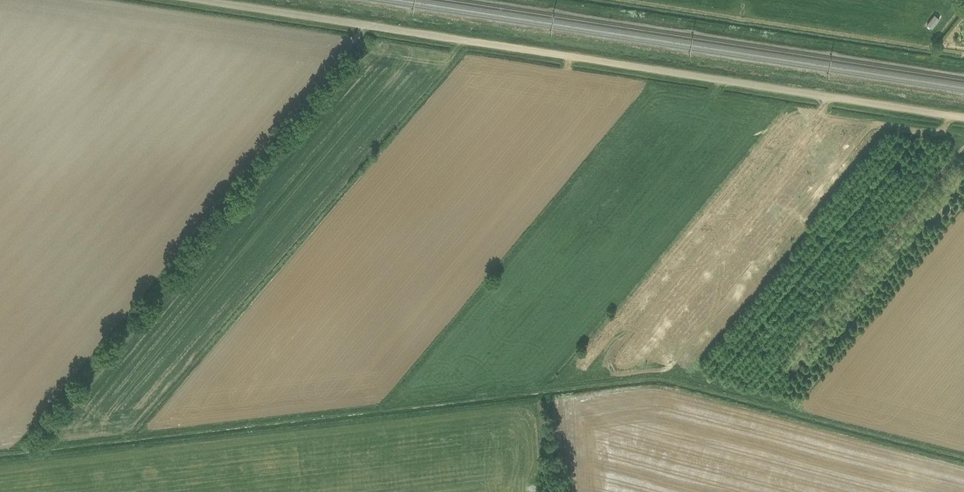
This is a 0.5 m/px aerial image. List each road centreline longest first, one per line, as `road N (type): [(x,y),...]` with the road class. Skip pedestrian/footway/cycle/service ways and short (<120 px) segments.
road 1 (unclassified): [(963,118),(203,0)]

